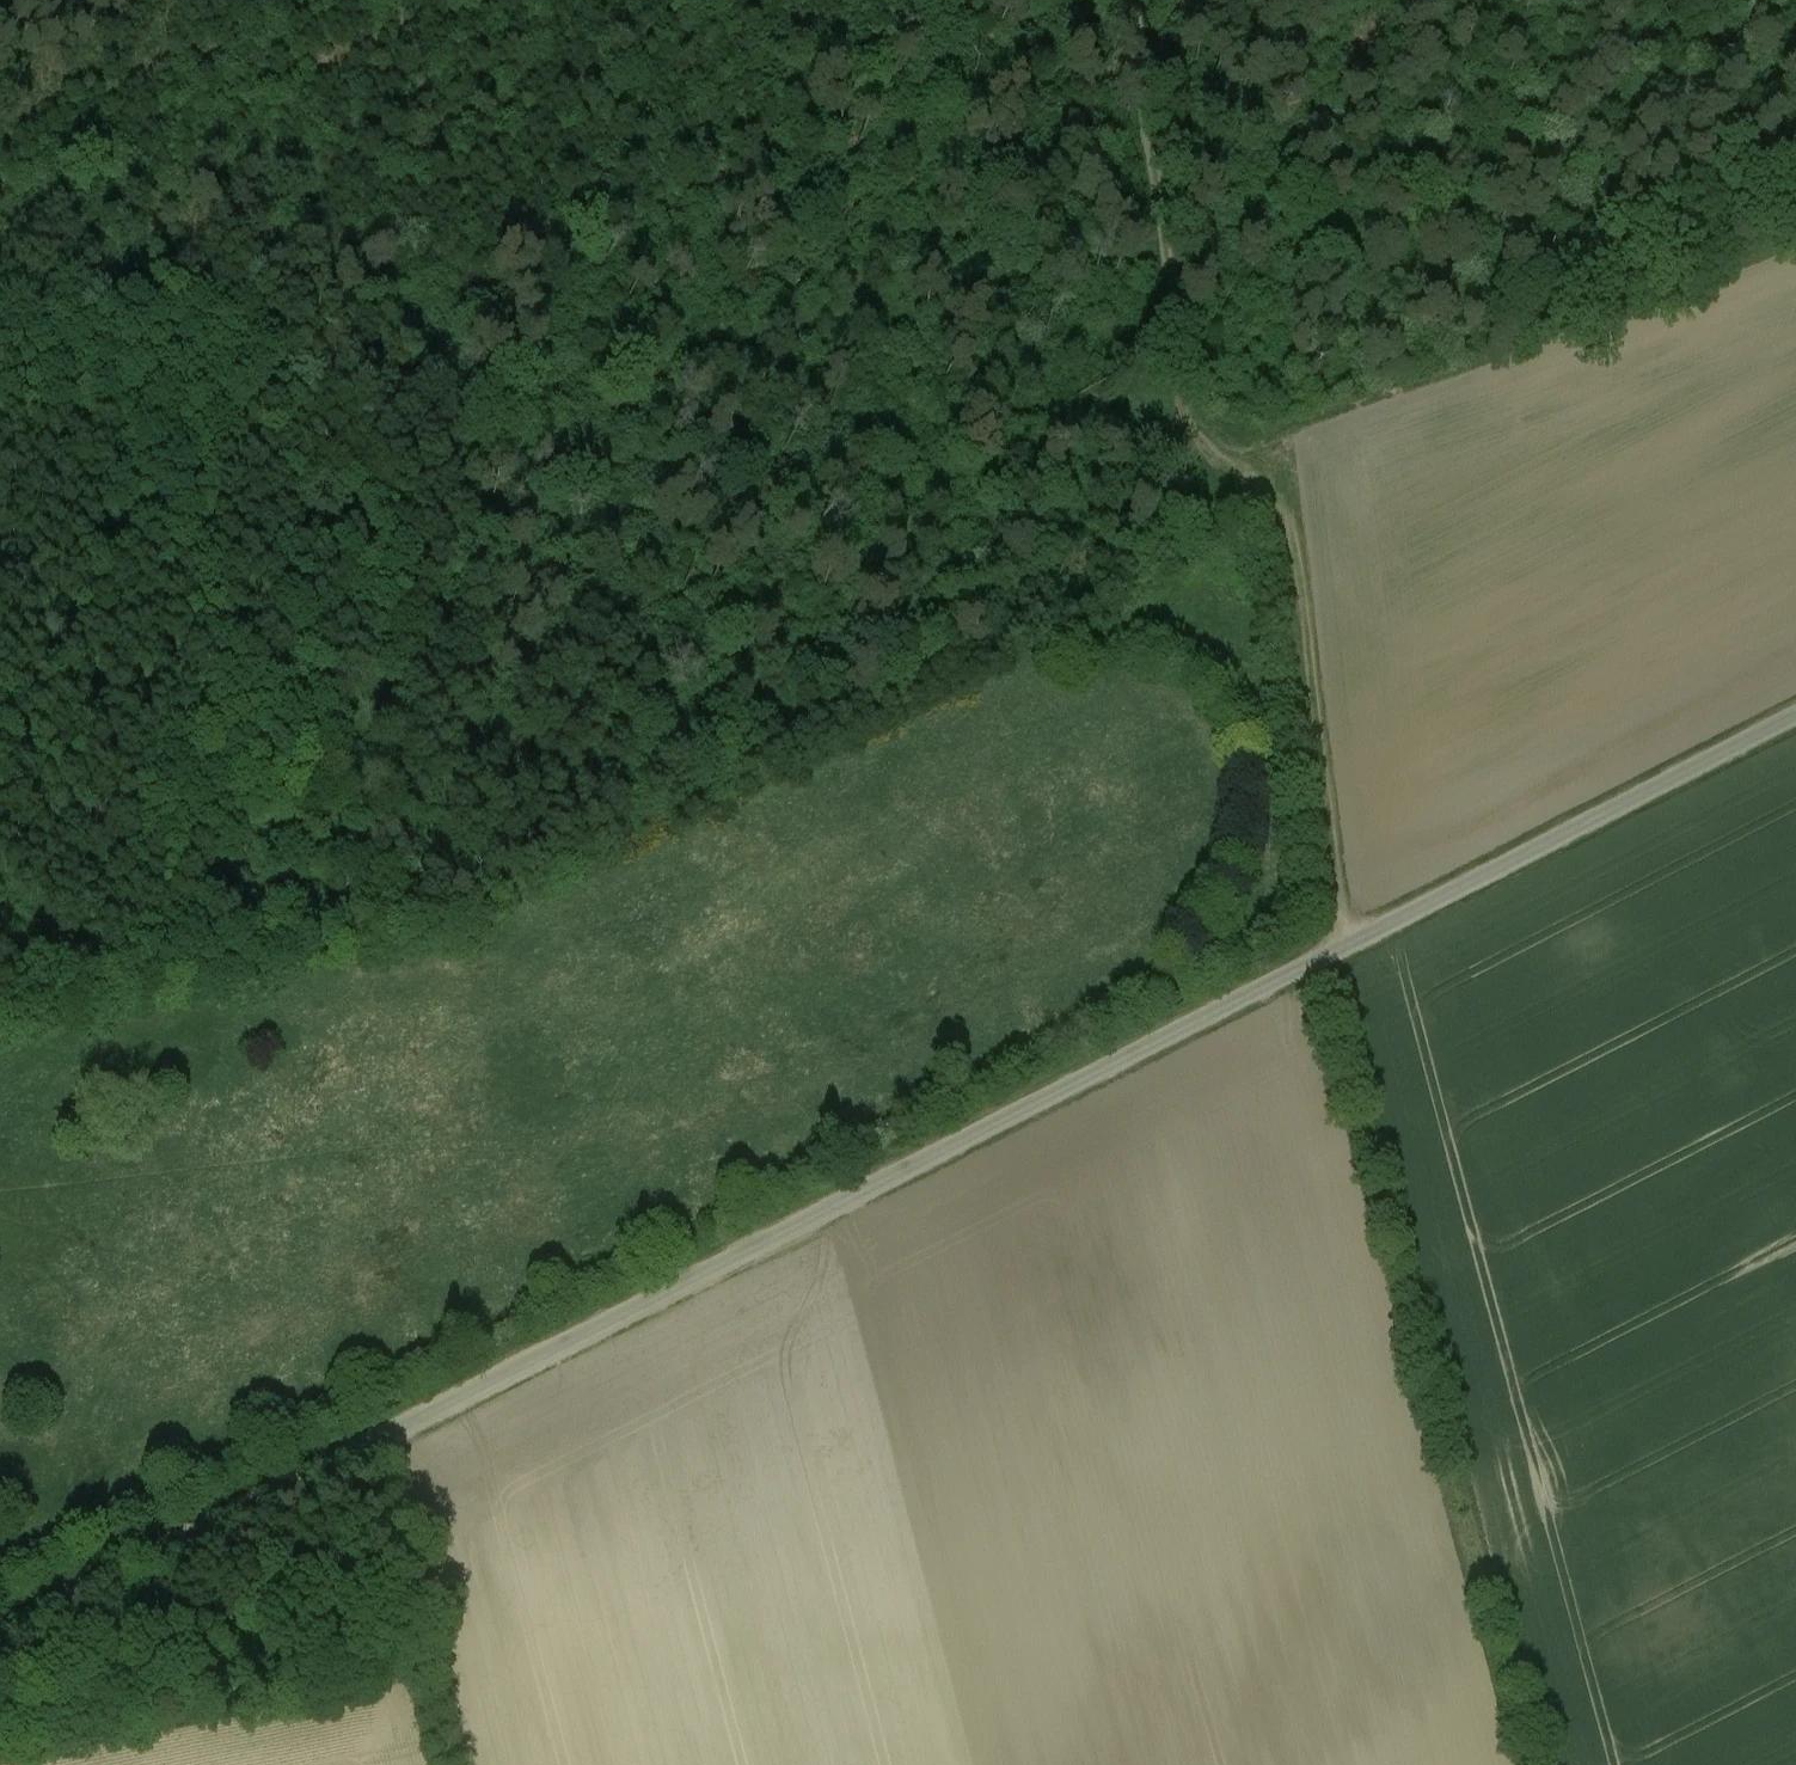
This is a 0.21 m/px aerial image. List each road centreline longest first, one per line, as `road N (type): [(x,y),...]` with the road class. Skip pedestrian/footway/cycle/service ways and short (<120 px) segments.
road 1 (unclassified): [(1795,710),(0,1632)]
road 2 (track): [(1140,0),(1178,405),(1203,444),(1281,520),(1294,549),(1341,942)]

